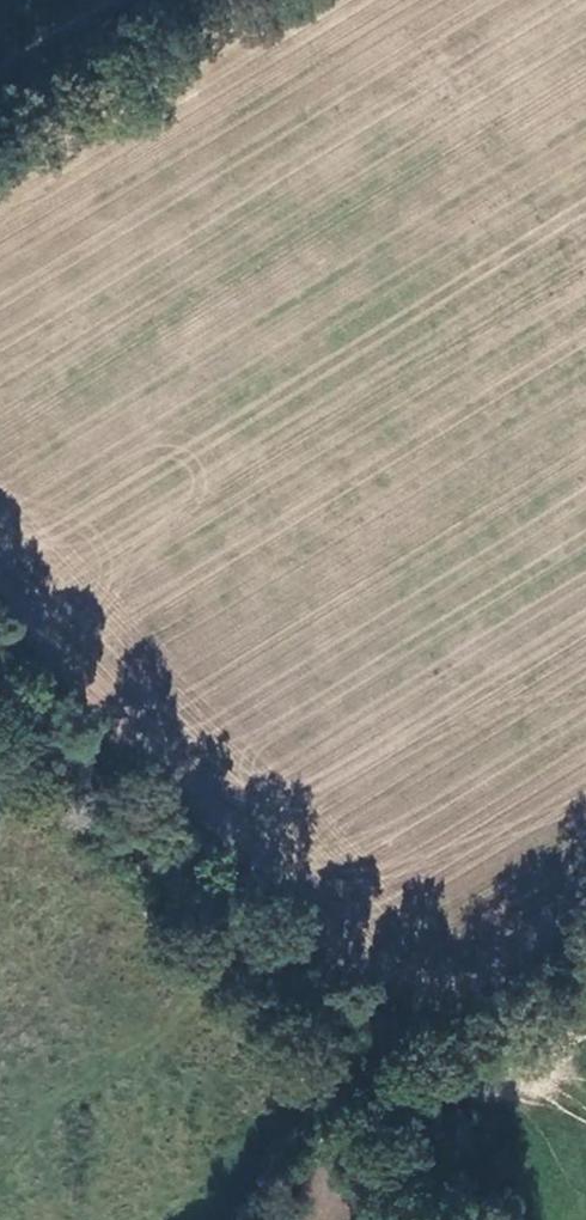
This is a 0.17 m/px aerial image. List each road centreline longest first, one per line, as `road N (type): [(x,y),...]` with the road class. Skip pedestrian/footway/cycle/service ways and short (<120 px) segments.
road 1 (track): [(457,1219),(409,1113),(0,661)]
road 2 (track): [(133,0),(0,75)]

